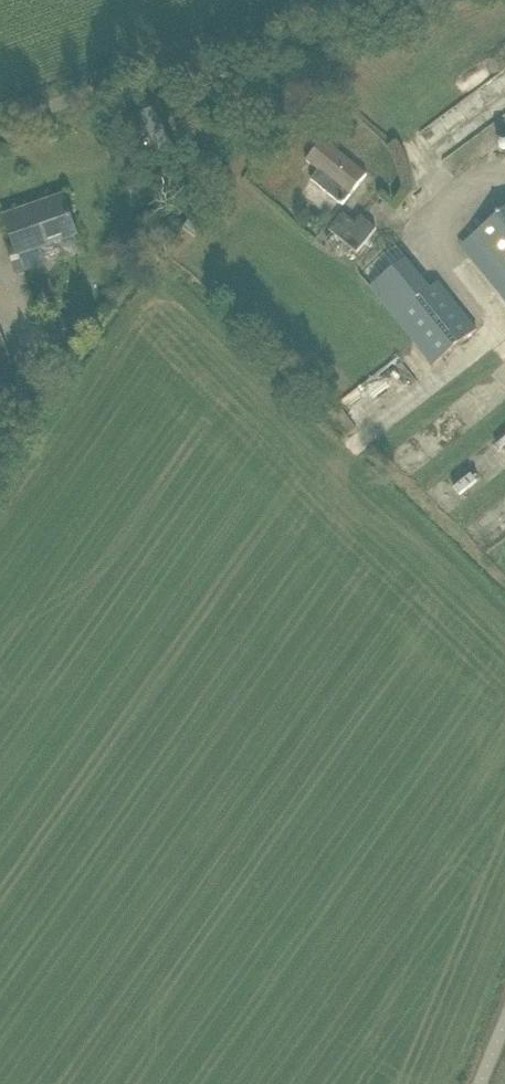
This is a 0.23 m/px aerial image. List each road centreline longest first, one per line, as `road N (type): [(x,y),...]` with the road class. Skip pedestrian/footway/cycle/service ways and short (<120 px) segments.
road 1 (unclassified): [(0,122),(342,0)]

